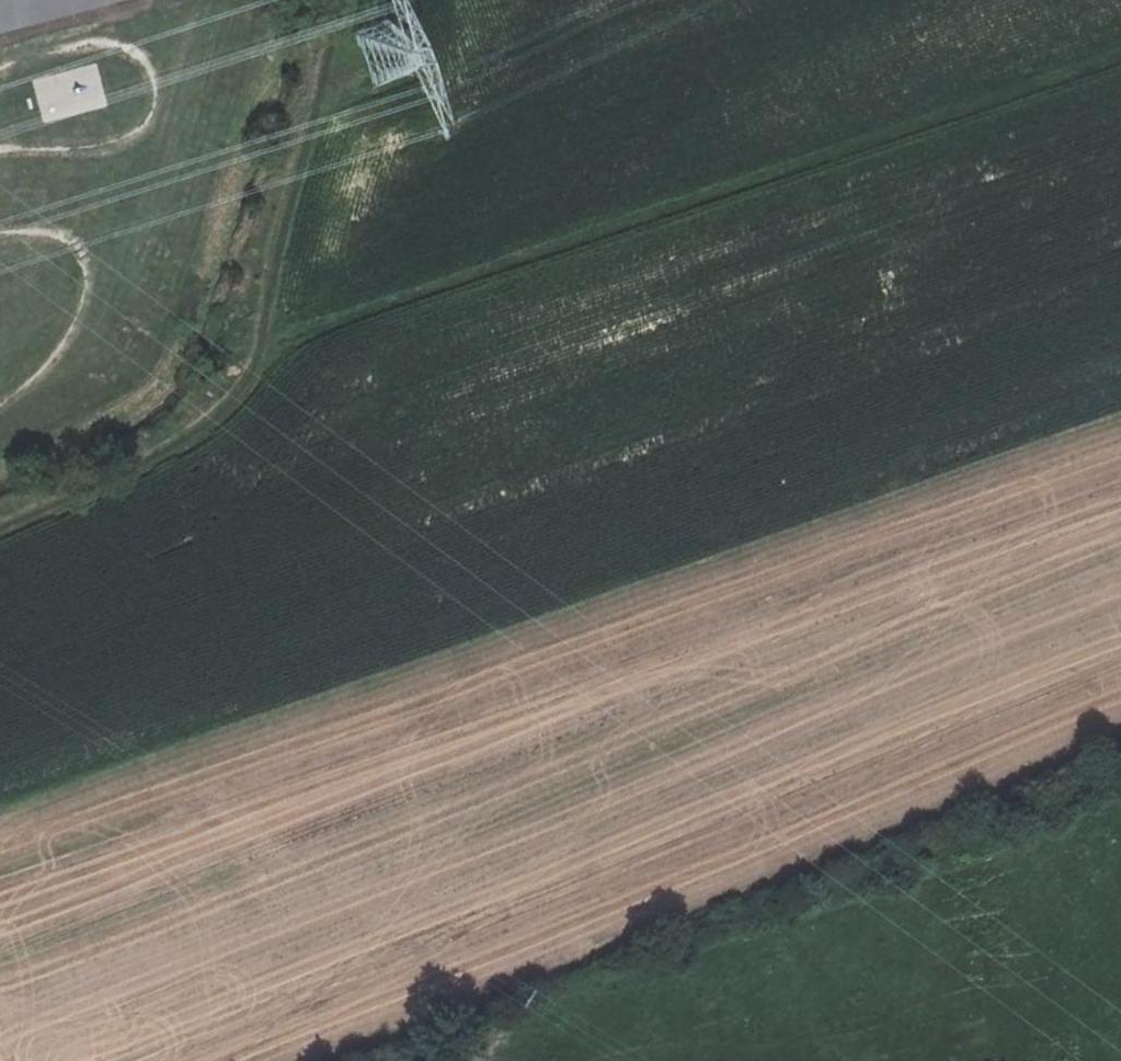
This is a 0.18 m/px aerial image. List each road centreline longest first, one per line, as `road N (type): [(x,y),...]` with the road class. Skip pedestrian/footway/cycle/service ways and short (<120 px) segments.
road 1 (track): [(0,526),(161,451),(214,418),(243,384),(342,0)]

